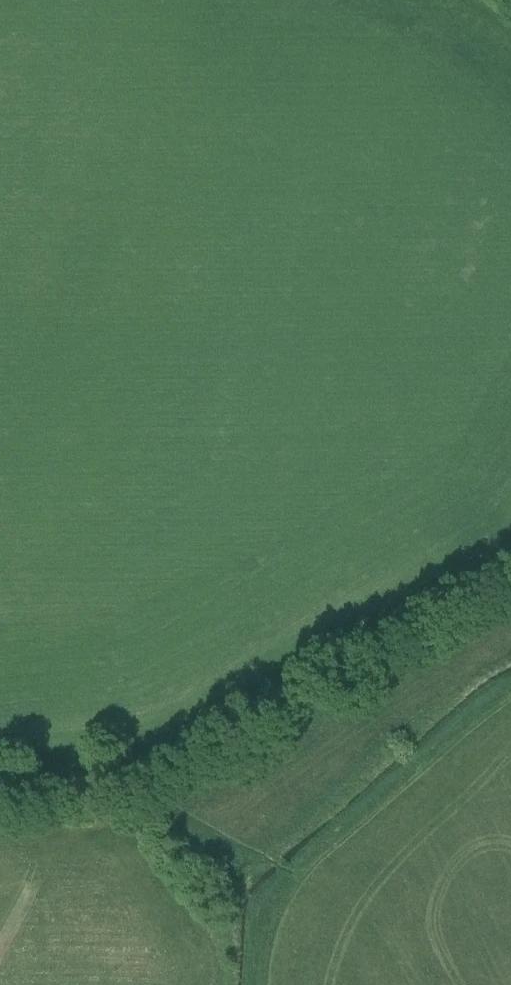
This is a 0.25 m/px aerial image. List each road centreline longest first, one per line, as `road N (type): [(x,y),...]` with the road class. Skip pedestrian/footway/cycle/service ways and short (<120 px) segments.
road 1 (unclassified): [(0,789),(78,795),(164,768),(510,560)]

